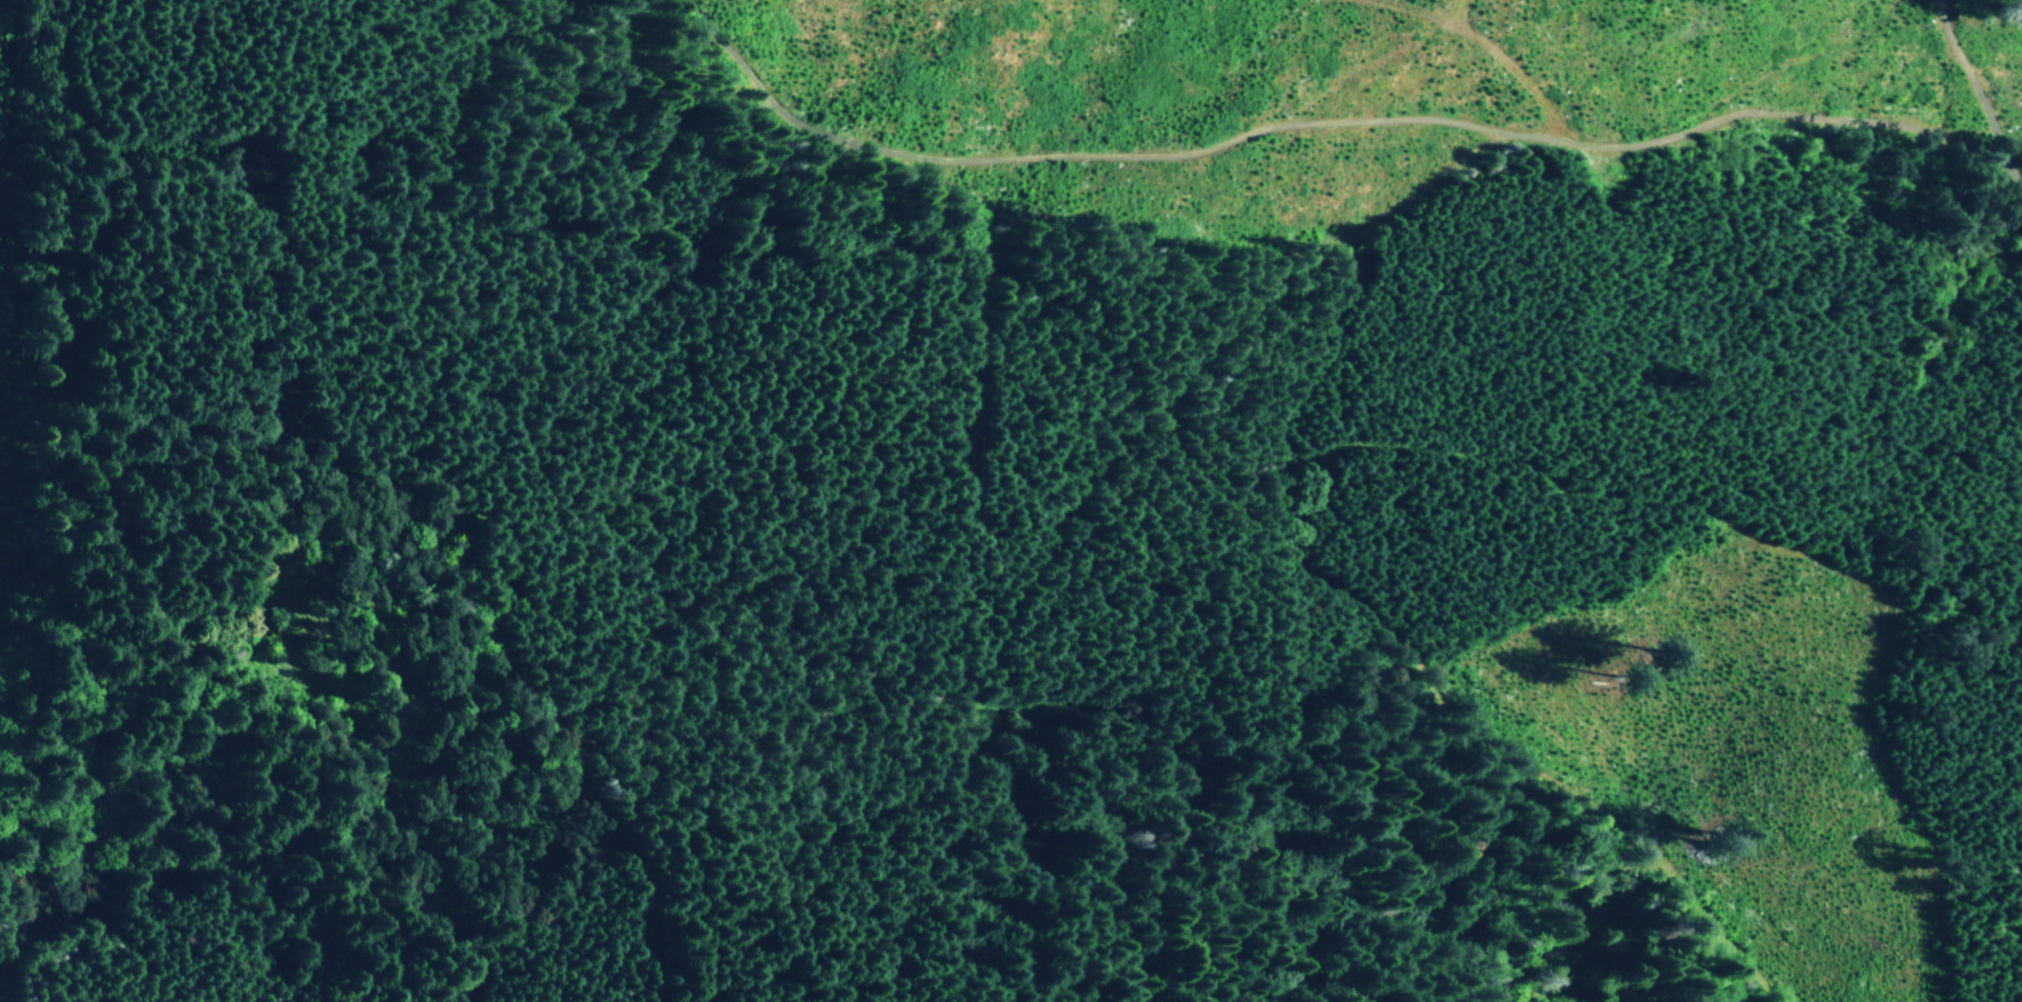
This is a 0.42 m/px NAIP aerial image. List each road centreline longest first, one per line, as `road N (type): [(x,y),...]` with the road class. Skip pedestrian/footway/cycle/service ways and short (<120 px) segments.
road 1 (track): [(1765,1001),(1752,977),(1602,825),(1428,698),(1054,323),(940,171),(735,87)]
road 2 (track): [(1151,418),(1039,546),(1003,542),(970,496),(989,236)]

